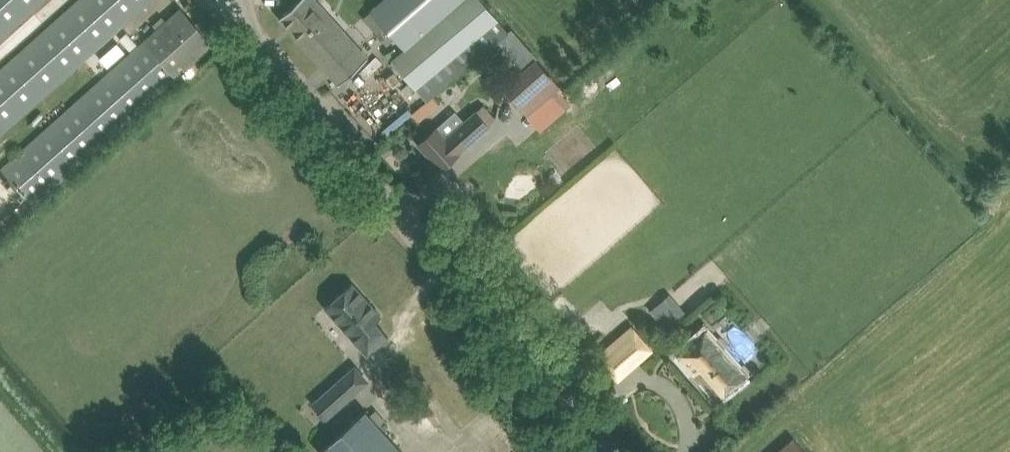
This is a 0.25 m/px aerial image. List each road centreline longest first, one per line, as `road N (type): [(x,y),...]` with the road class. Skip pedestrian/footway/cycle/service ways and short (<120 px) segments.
road 1 (unclassified): [(617,451),(275,58),(251,0)]

